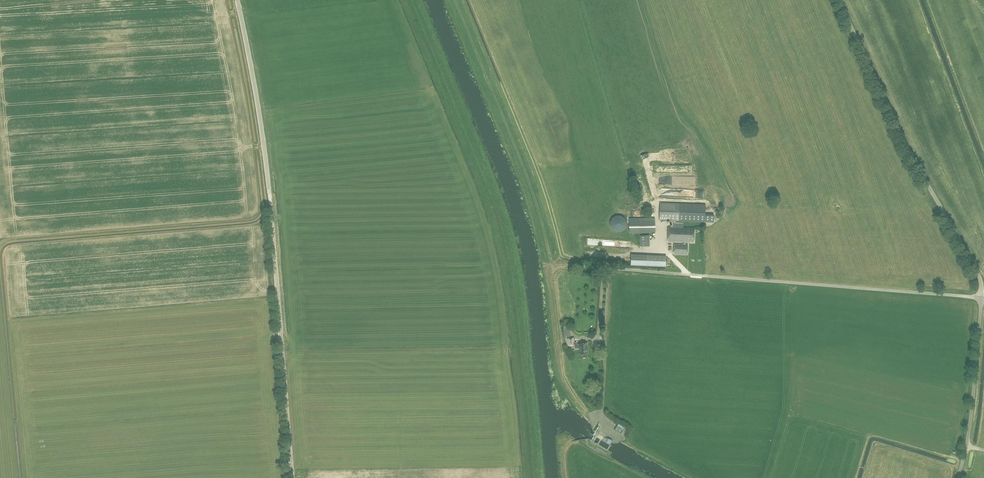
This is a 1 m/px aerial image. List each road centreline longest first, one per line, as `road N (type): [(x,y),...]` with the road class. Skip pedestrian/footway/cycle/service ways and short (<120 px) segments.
road 1 (unclassified): [(294,477),(269,170),(238,0)]
road 2 (unclassified): [(981,298),(605,267)]
road 3 (unclassified): [(981,298),(977,269),(907,145),(839,0)]
road 4 (unclassified): [(957,477),(973,413),(981,298)]

